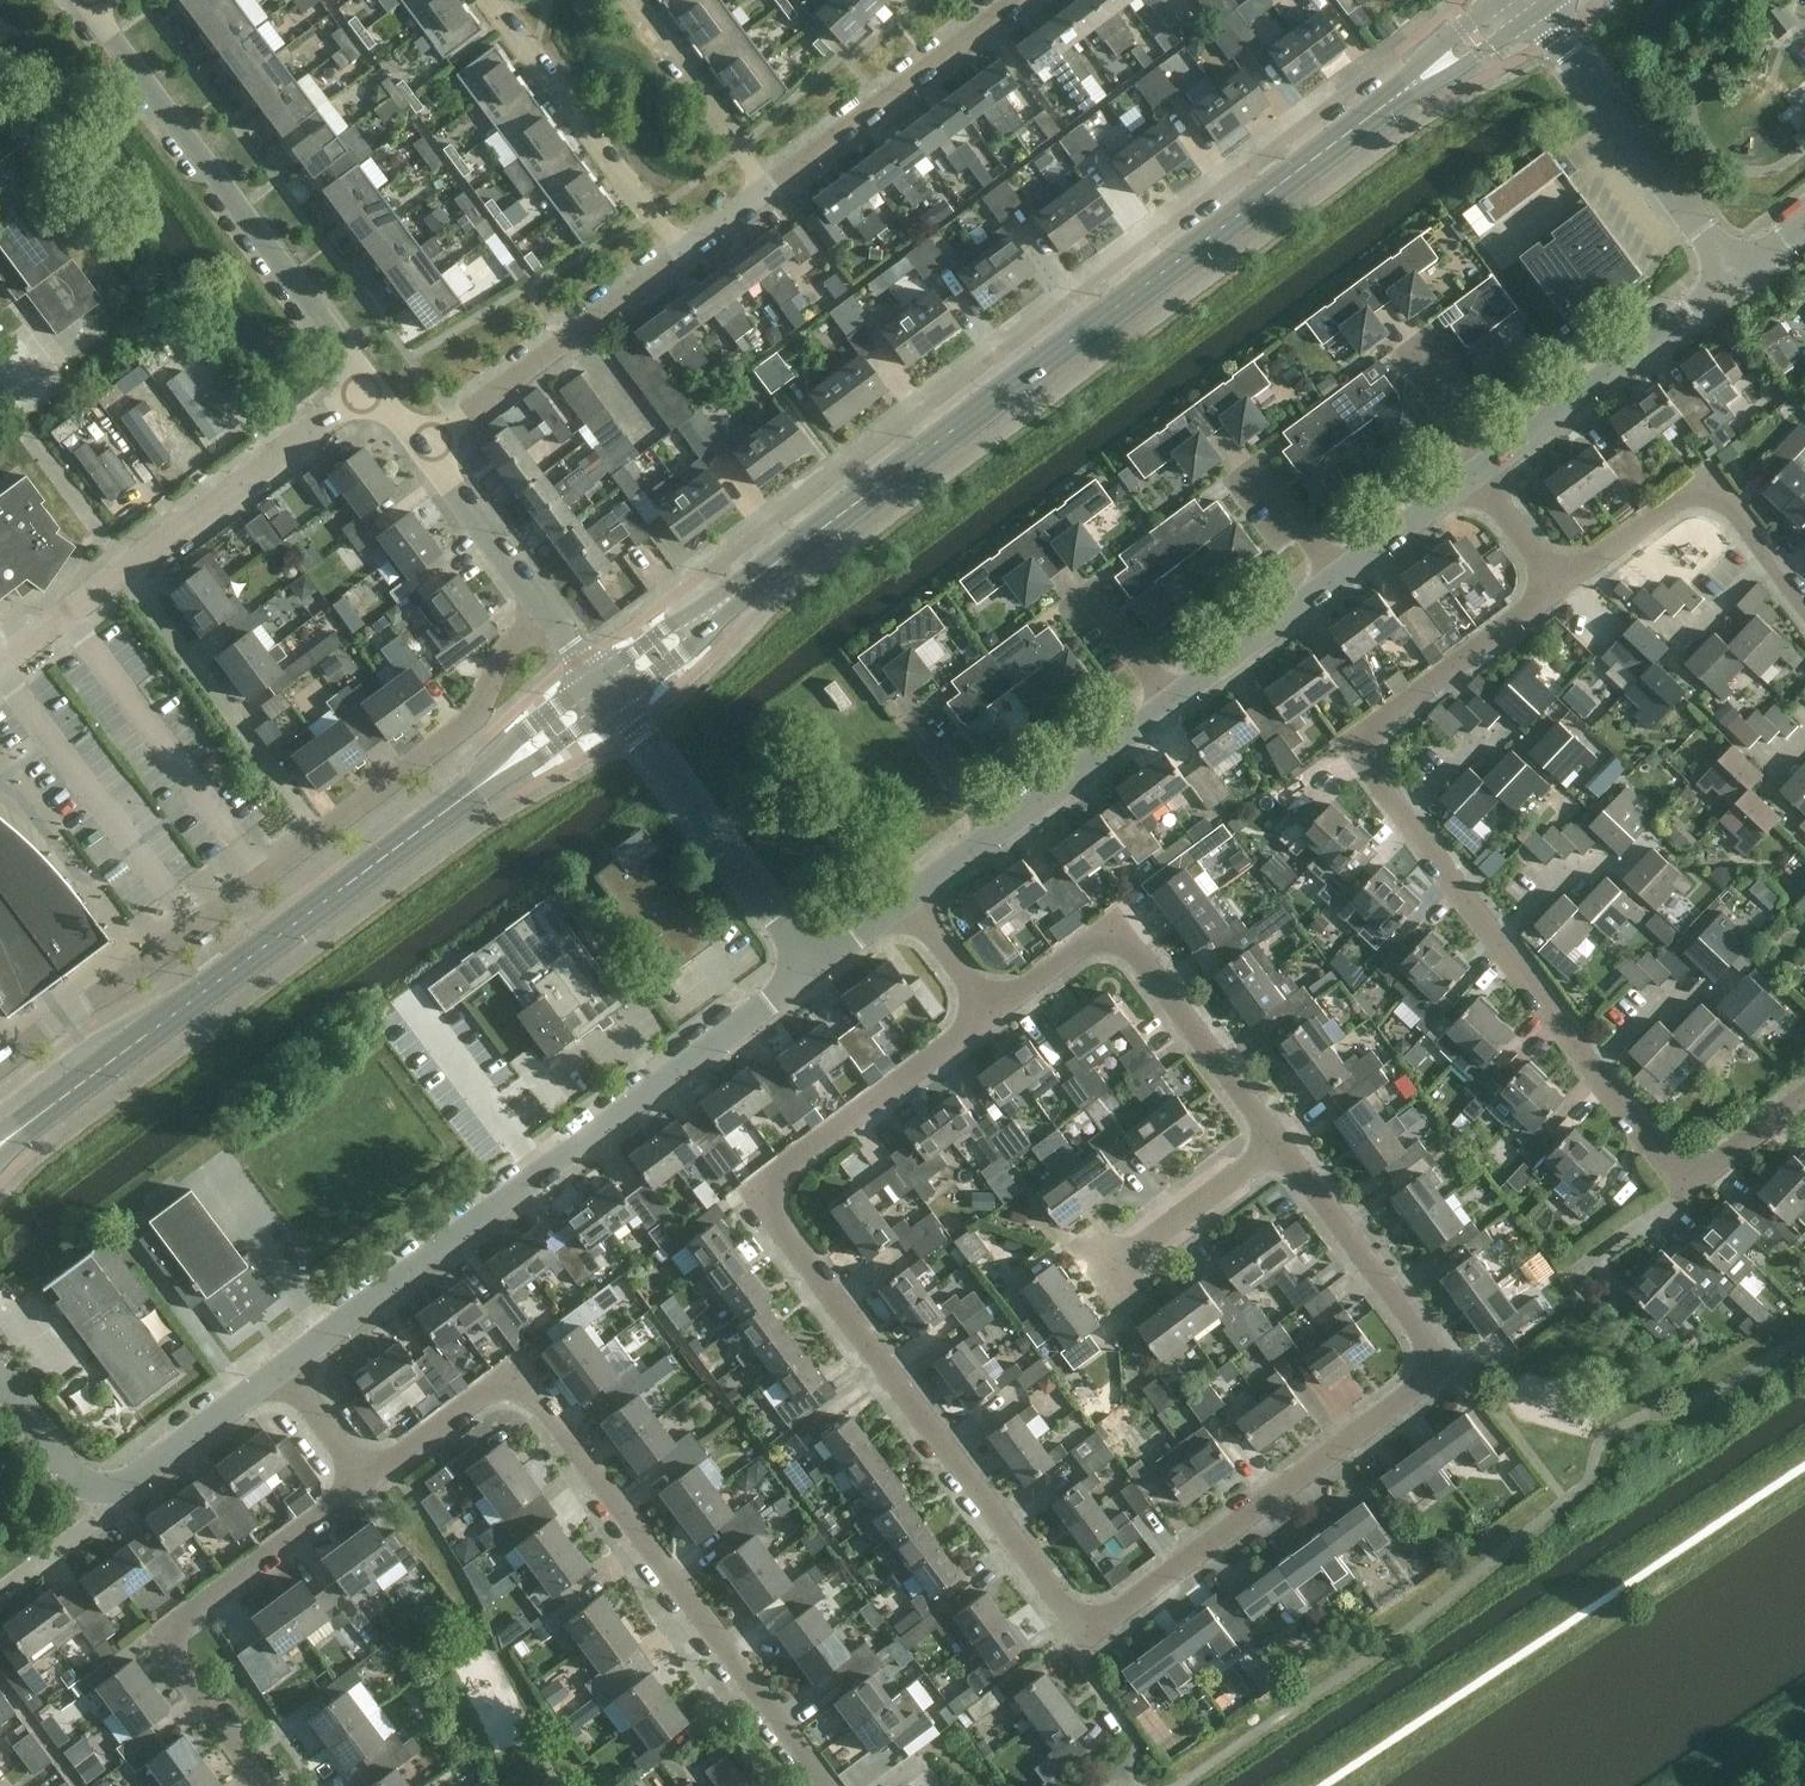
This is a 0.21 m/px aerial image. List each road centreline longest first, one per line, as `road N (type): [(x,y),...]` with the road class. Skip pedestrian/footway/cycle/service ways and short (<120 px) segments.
road 1 (residential): [(987,1012),(764,1180),(754,1196),(1077,1627),(1105,1624),(1444,1372),(1277,1146)]
road 2 (tertiary): [(608,697),(1530,4)]
road 3 (residential): [(1556,586),(1371,733),(1373,773),(1687,1183)]
road 4 (tertiary): [(0,1145),(608,697)]
road 5 (residential): [(0,1063),(148,967),(475,723),(502,653),(547,616)]
road 6 (residential): [(359,1479),(514,1373),(826,1785)]
road 7 (unclassified): [(287,1364),(814,969)]
road 8 (residential): [(369,388),(85,0)]
road 9 (residential): [(1277,1146),(1111,936),(1089,936),(987,1012)]
road 10 (residential): [(264,1785),(181,1671),(184,1630),(359,1479)]
road 11 (unclassified): [(814,969),(608,697)]
road 12 (unclassified): [(1733,277),(1530,4)]
road 13 (residential): [(1804,603),(1735,509),(1683,499),(1556,586)]
road 14 (residential): [(427,450),(682,253)]
road 15 (residential): [(494,0),(682,253)]
road 16 (unclassified): [(1488,464),(1733,277)]
road 17 (residential): [(768,187),(1009,0)]
road 18 (residential): [(127,572),(369,388)]
road 19 (residential): [(127,572),(274,773)]
road 20 (residential): [(1084,1266),(1100,1271),(1139,1249),(1277,1146)]
road 21 (residential): [(629,0),(768,187)]
road 22 (unclassified): [(105,1506),(287,1364)]
road 23 (unclassified): [(1170,702),(1340,575)]
road 24 (unclassified): [(1000,829),(1170,702)]
road 25 (residential): [(547,616),(427,450)]
road 26 (unclassified): [(1340,575),(1476,473)]
road 27 (unclassified): [(105,1506),(0,1376)]
road 28 (residential): [(0,664),(127,572)]
road 29 (residential): [(1253,459),(1340,575)]
road 30 (residential): [(1000,829),(914,714)]
road 31 (residential): [(1083,588),(1170,702)]
road 32 (residential): [(1687,1183),(1804,1103)]
road 33 (residential): [(1687,1183),(1577,1272)]
road 34 (residential): [(1407,350),(1488,464)]
road 35 (residential): [(1556,586),(1476,473)]
road 36 (residential): [(987,1012),(910,897)]
road 37 (residential): [(359,1479),(287,1364)]
road 38 (residential): [(0,1591),(105,1506)]

